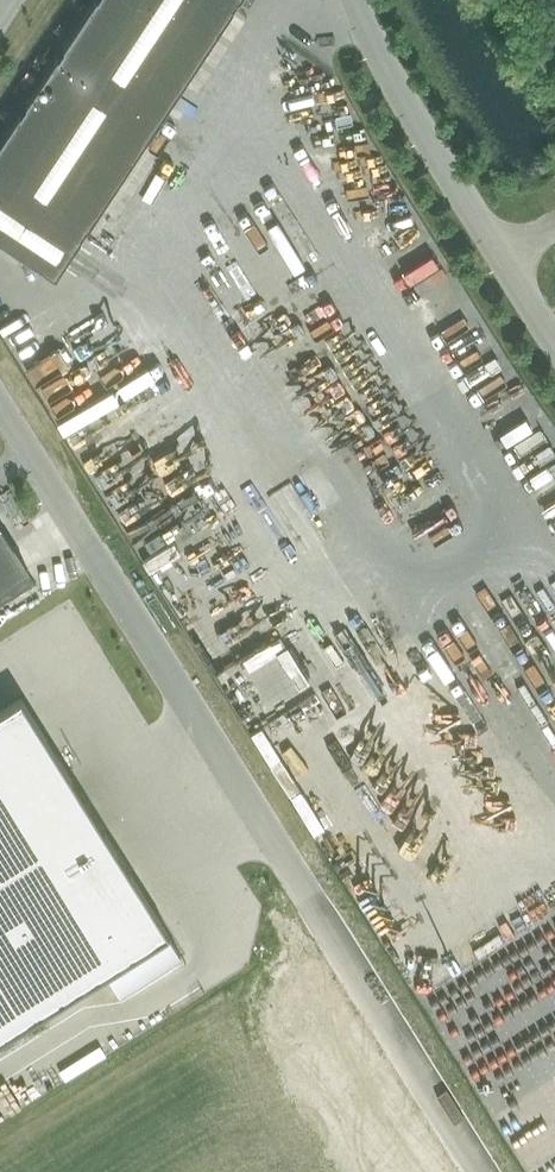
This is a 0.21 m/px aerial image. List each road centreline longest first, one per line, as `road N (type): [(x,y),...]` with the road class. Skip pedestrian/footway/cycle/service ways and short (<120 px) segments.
road 1 (unclassified): [(0,409),(479,1171)]
road 2 (unclassified): [(554,344),(408,108),(355,0)]

